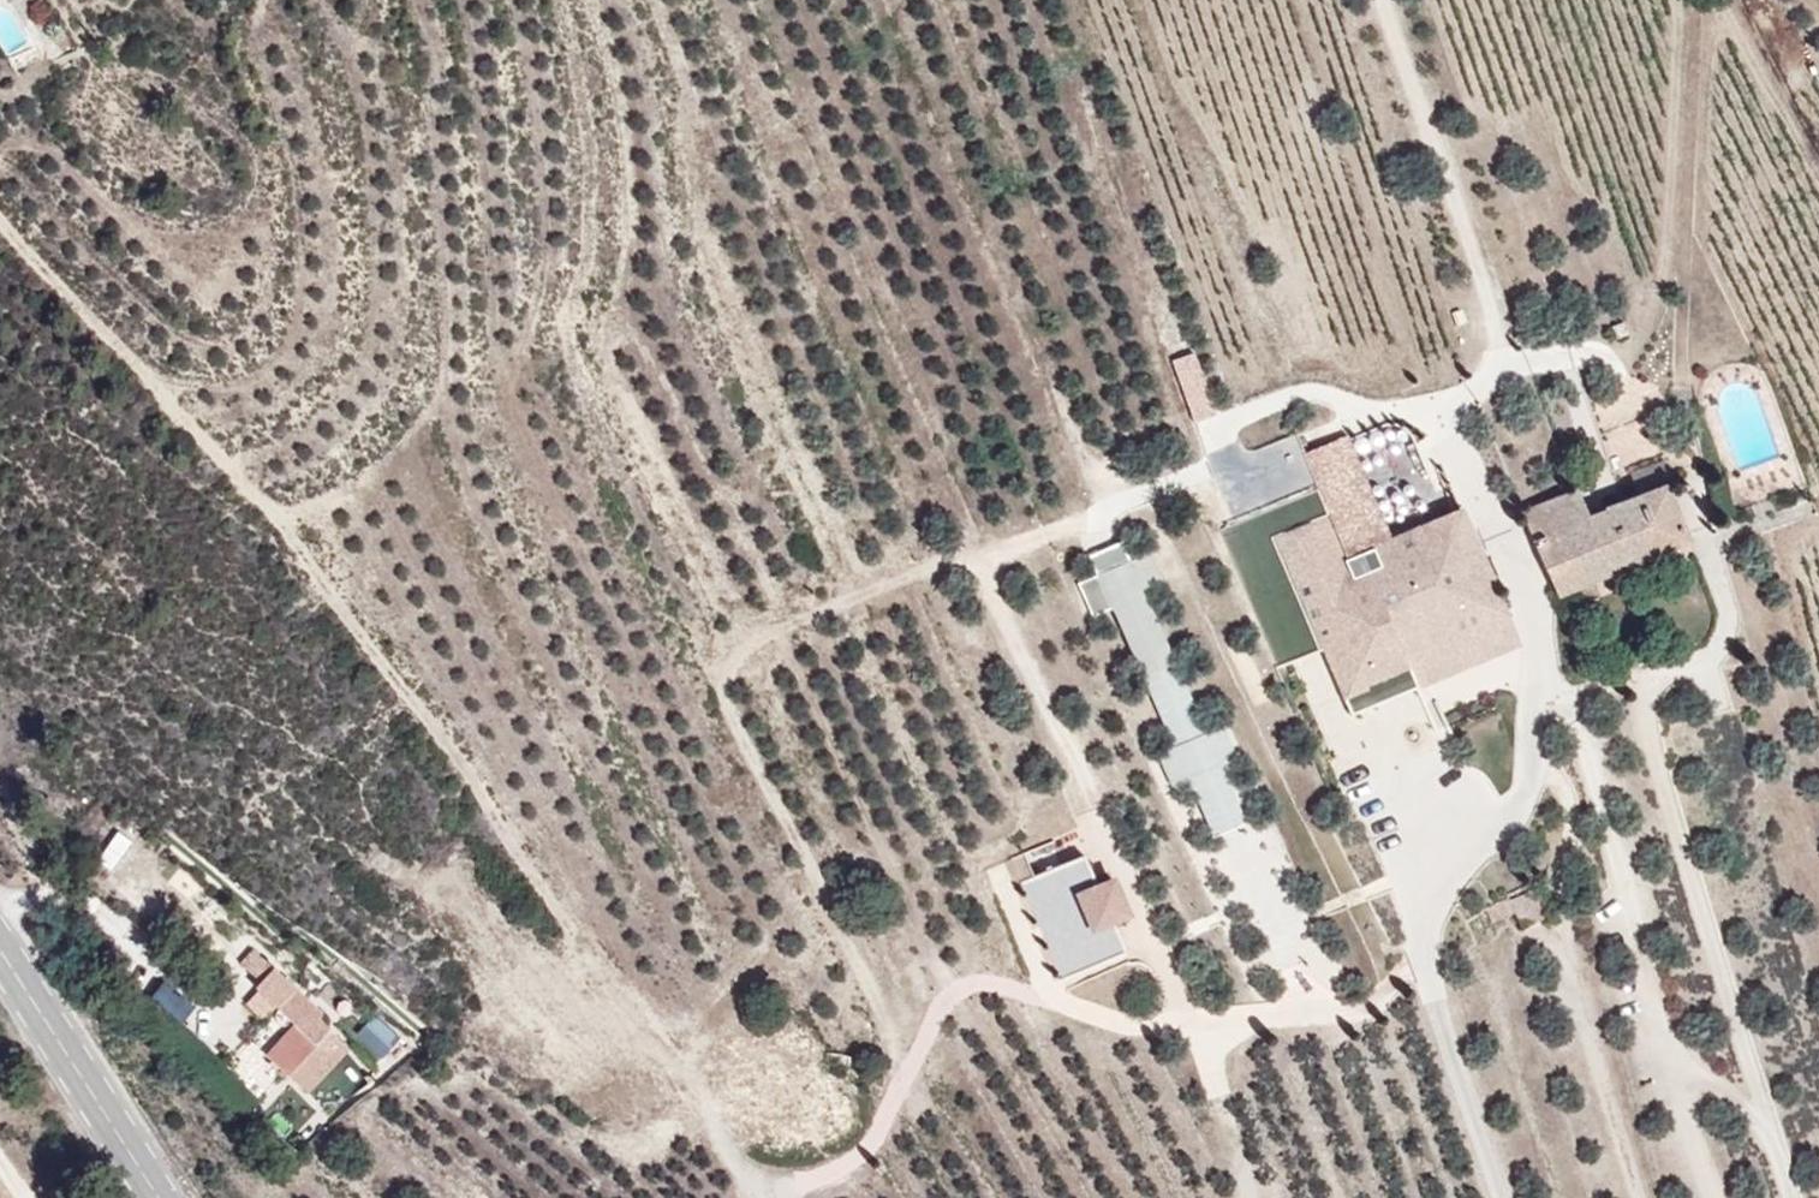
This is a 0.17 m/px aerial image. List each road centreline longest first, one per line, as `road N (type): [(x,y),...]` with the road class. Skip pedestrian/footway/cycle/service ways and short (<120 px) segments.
road 1 (primary): [(161,1197),(0,951)]

